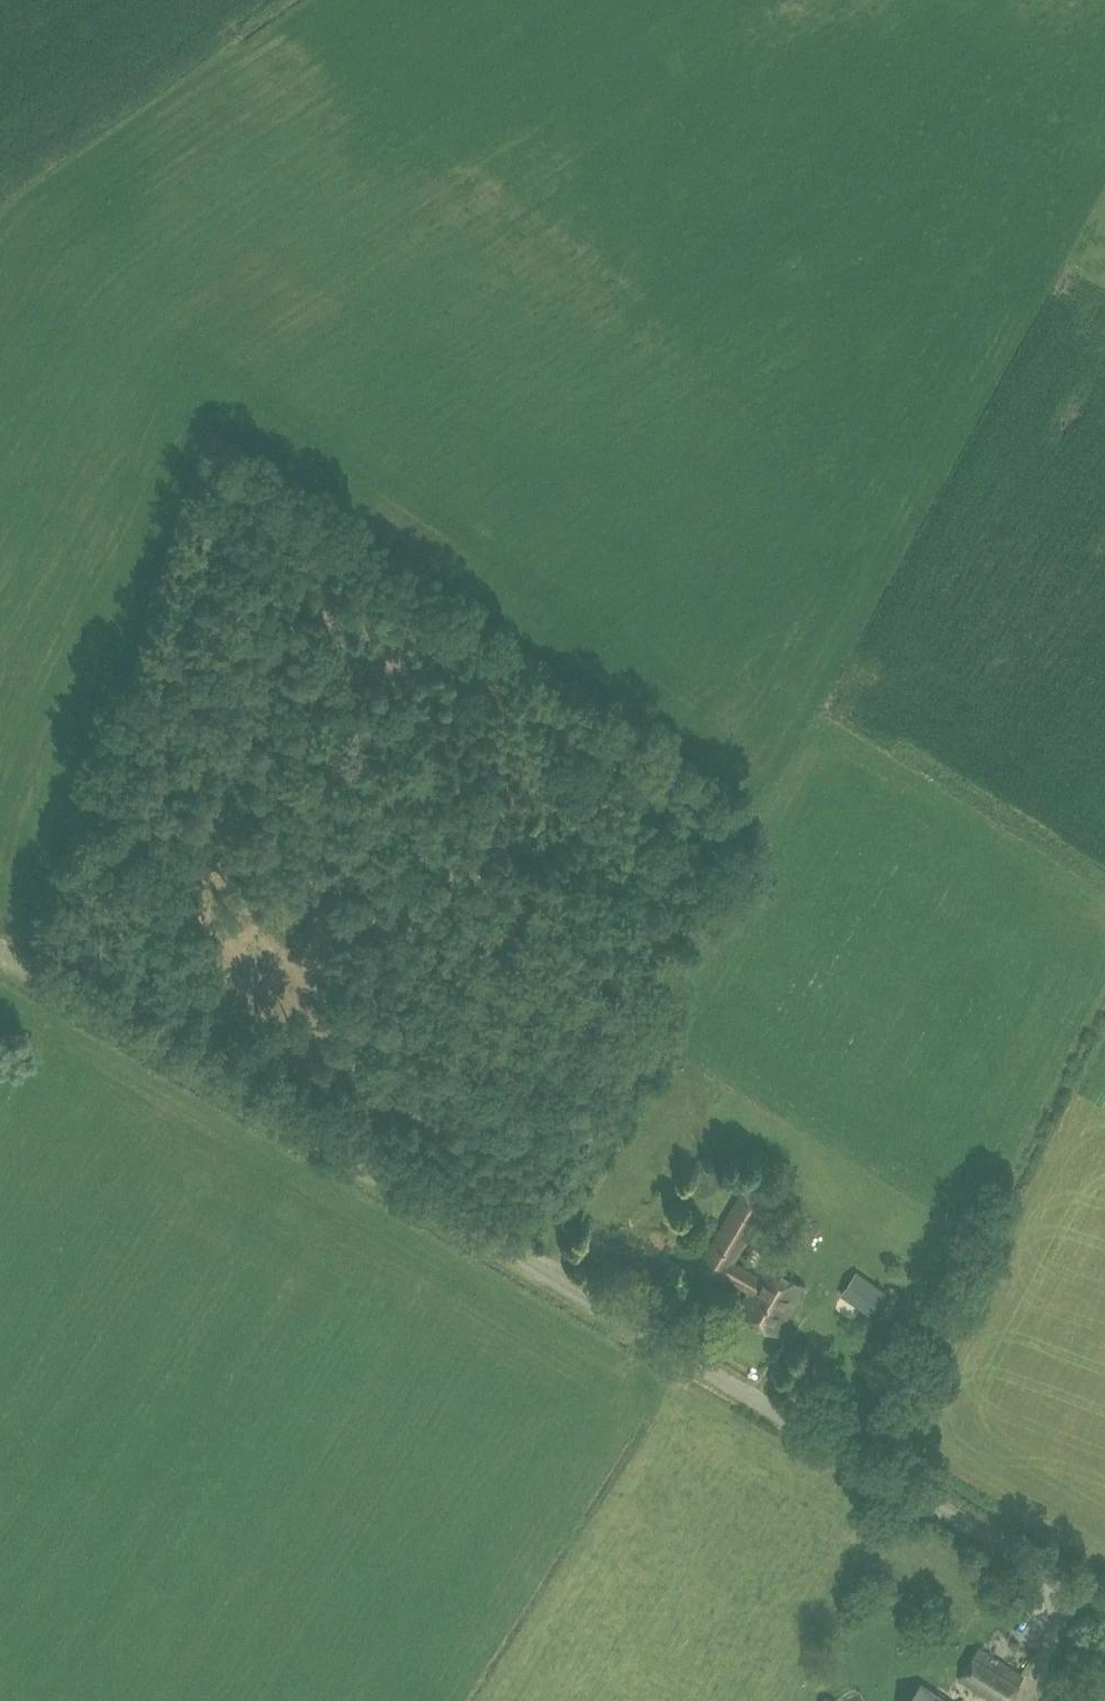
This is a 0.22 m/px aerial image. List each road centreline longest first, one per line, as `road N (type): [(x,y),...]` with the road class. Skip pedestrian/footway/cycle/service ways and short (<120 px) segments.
road 1 (unclassified): [(1104,1603),(1056,1584),(0,952)]

